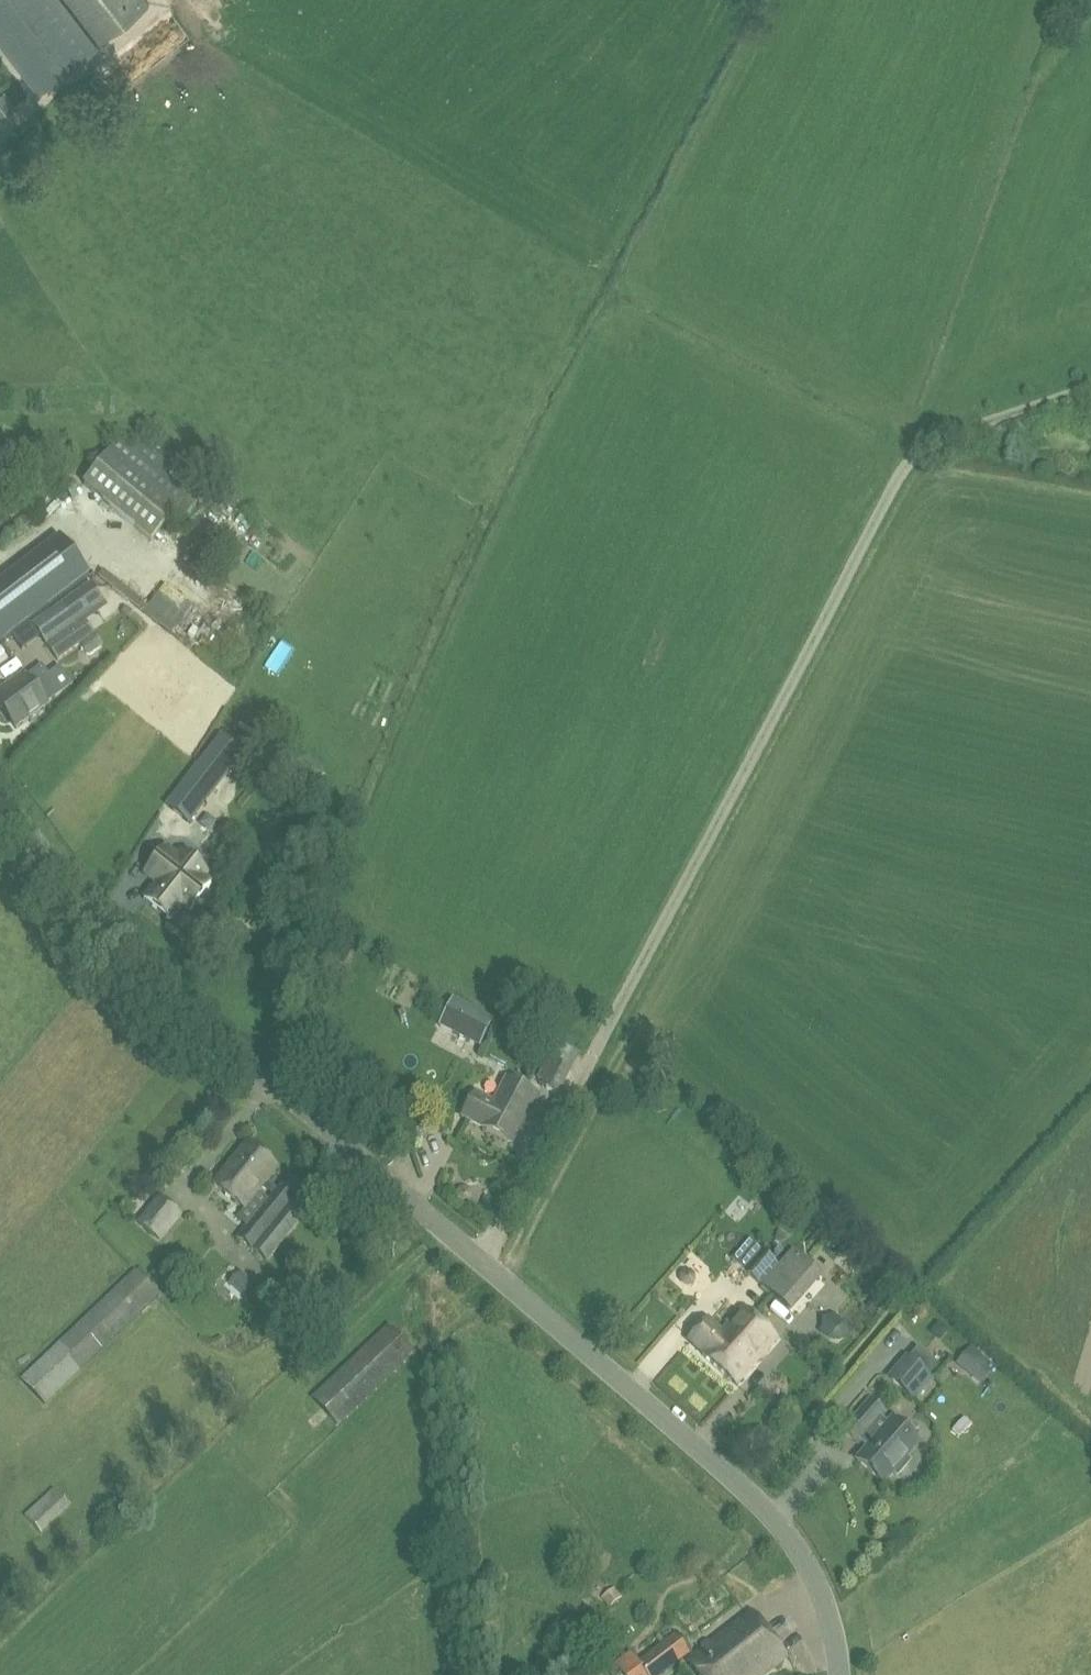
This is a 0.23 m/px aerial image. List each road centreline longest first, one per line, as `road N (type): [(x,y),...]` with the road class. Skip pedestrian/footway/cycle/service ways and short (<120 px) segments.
road 1 (unclassified): [(837,1674),(822,1596),(798,1554),(749,1499),(485,1260),(162,996),(58,875),(0,791)]

